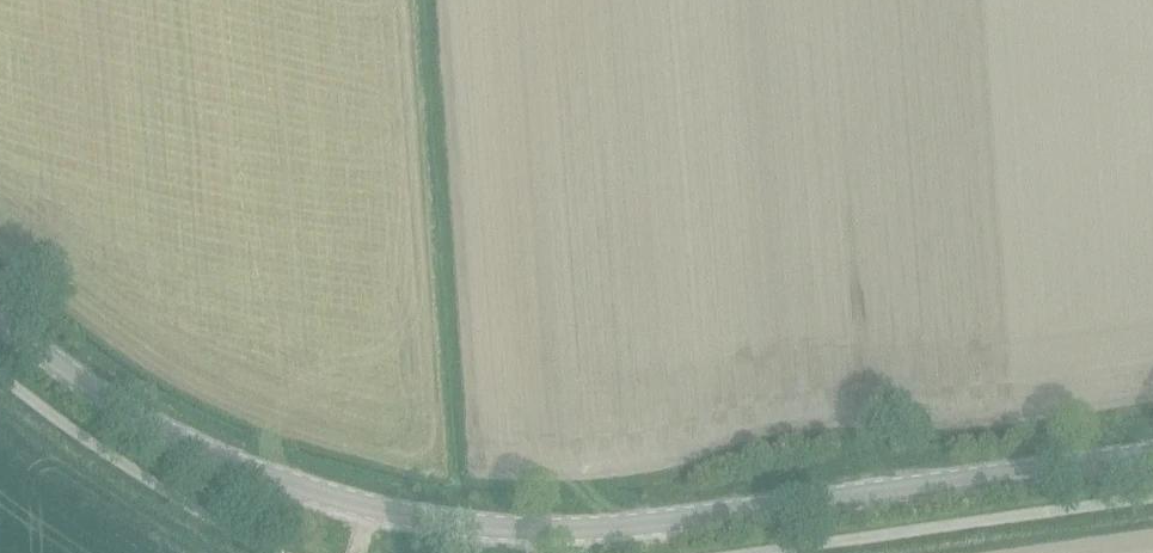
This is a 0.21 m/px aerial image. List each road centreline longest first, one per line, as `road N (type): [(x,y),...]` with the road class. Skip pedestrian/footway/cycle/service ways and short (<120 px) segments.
road 1 (tertiary): [(0,318),(89,385),(198,448),(352,501),(430,514),(562,528),(662,525),(804,497),(1152,452)]

